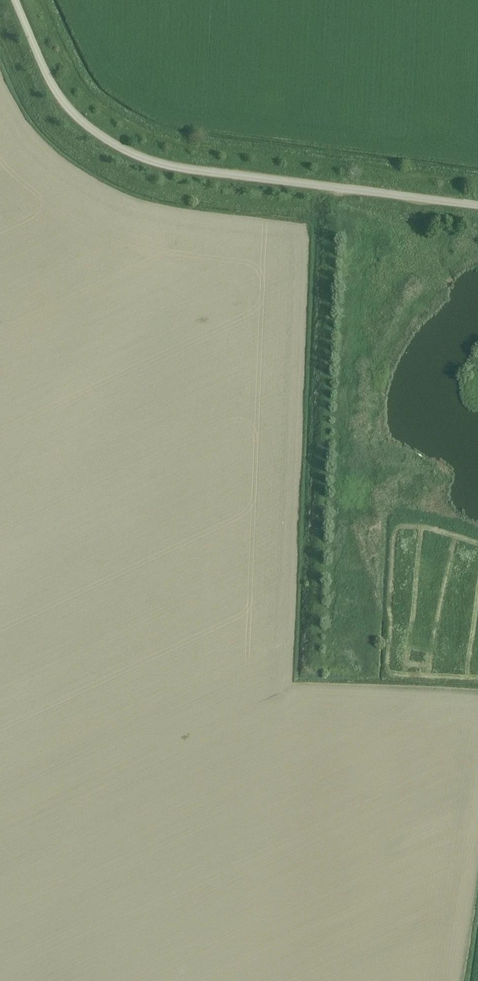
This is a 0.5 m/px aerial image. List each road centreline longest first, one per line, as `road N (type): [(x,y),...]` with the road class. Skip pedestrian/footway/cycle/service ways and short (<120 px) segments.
road 1 (unclassified): [(477,204),(146,151),(91,115),(15,0)]

